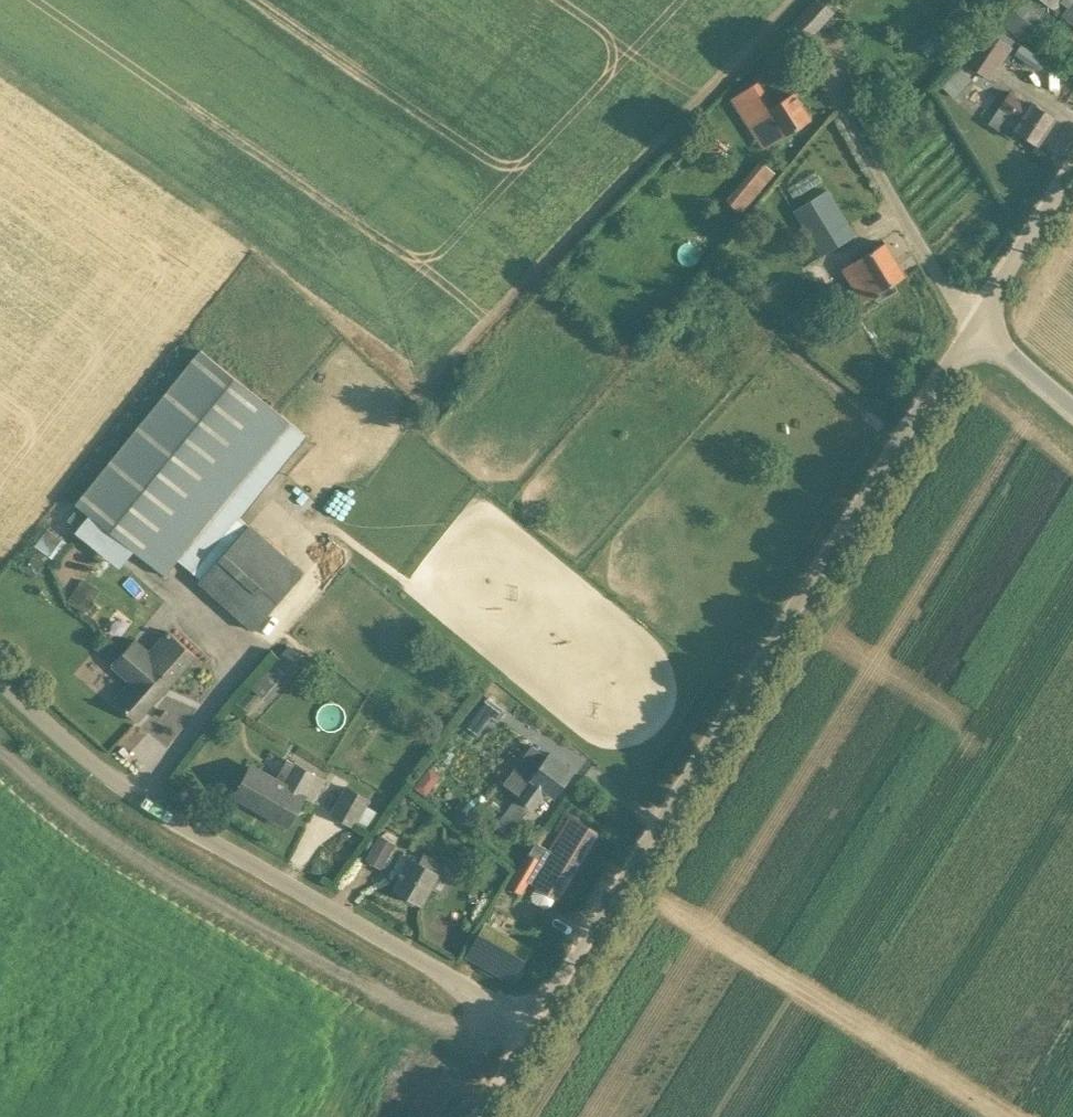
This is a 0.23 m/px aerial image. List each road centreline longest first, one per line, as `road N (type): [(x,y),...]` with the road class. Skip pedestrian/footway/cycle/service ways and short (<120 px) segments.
road 1 (unclassified): [(527,1017),(977,324)]
road 2 (unclassified): [(527,1017),(158,810),(0,683)]
road 3 (unclassified): [(977,324),(1072,170)]
road 4 (unclassified): [(1072,405),(977,324)]

